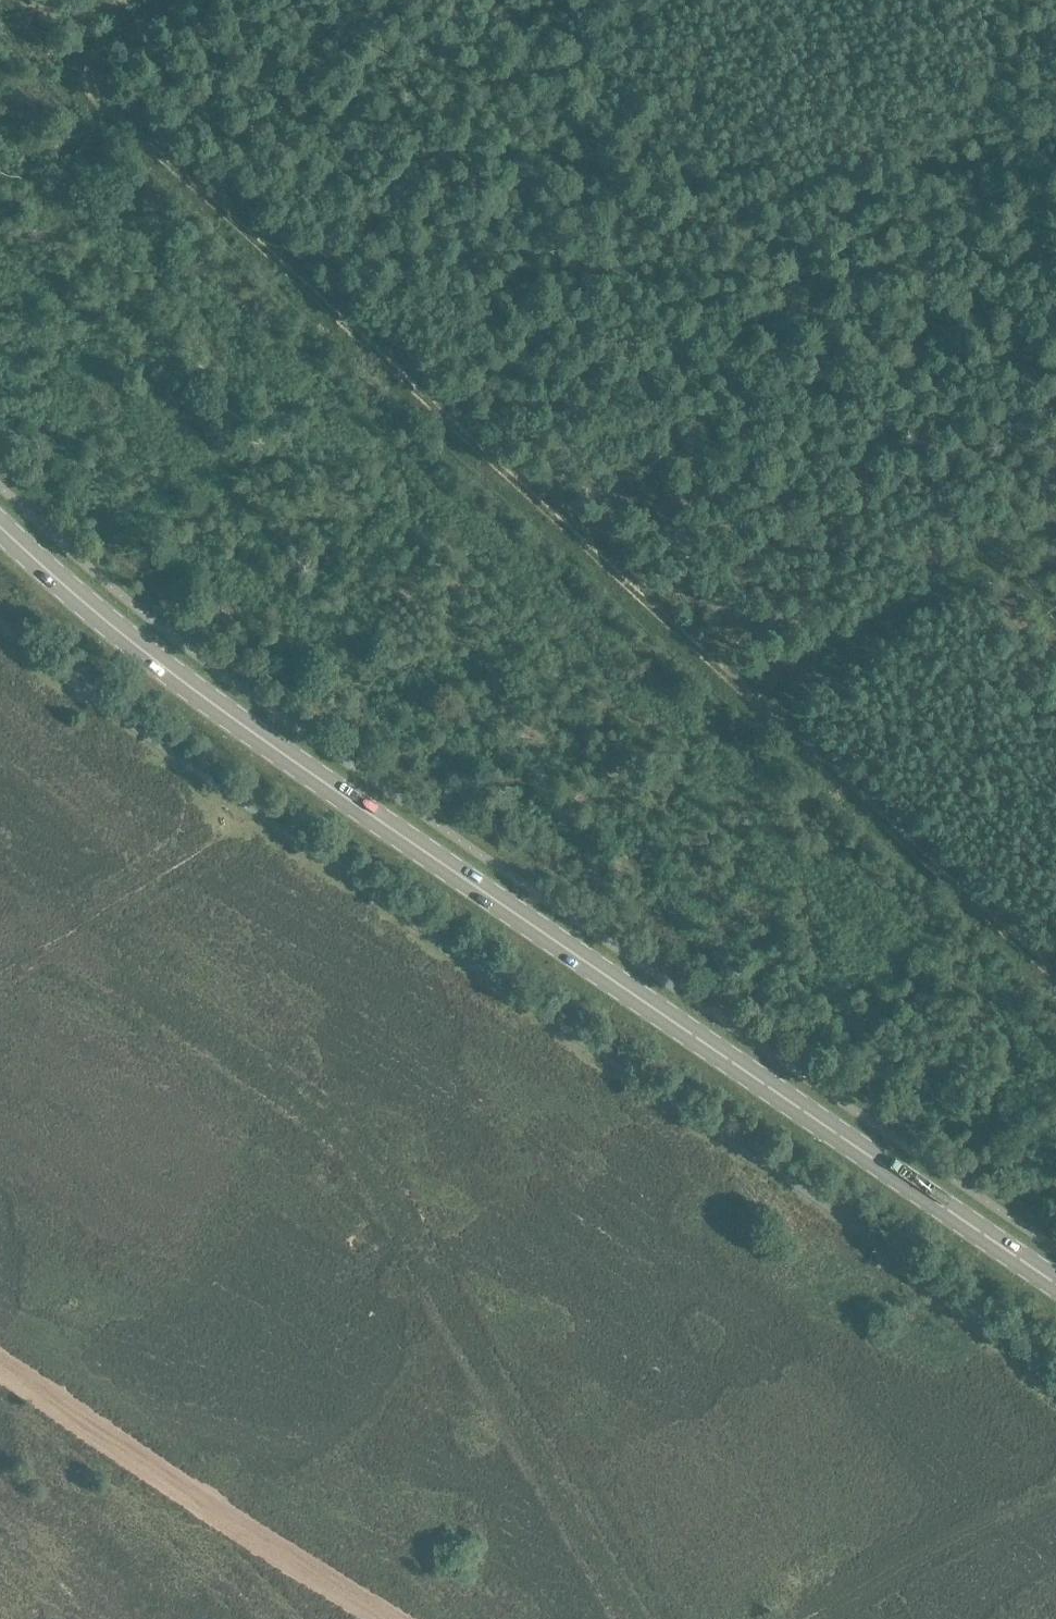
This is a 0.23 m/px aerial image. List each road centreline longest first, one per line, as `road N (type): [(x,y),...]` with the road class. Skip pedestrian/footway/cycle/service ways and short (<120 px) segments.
road 1 (track): [(1055,967),(90,87),(87,65),(98,48),(185,0)]
road 2 (primary): [(1055,1280),(161,667),(0,518)]
road 3 (track): [(397,1618),(0,1365)]
road 4 (track): [(773,710),(1055,521)]

